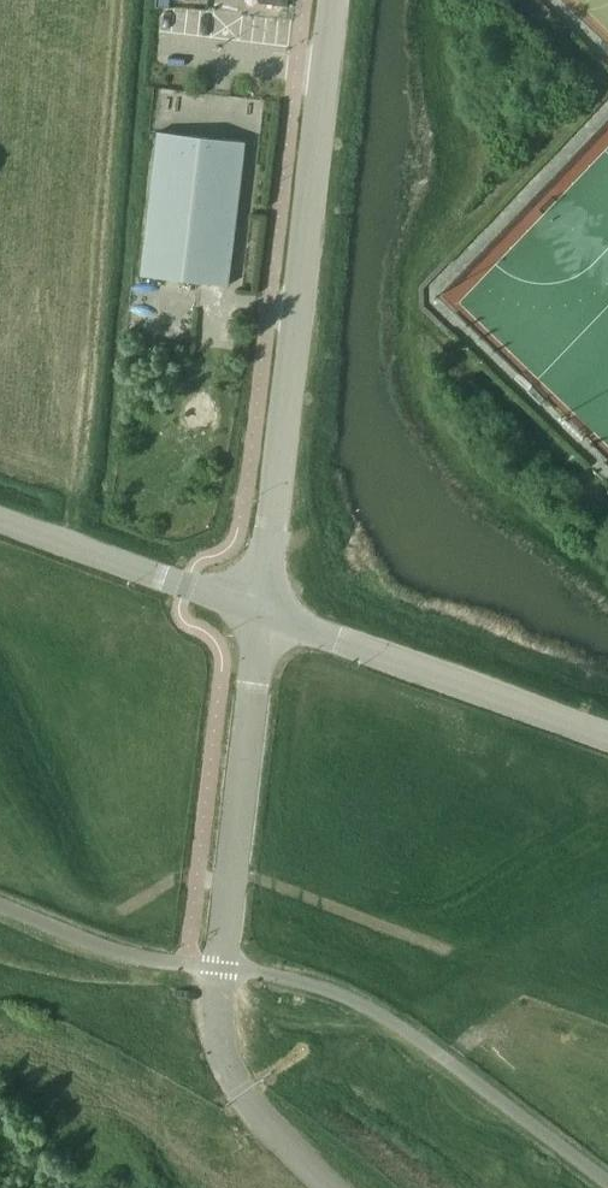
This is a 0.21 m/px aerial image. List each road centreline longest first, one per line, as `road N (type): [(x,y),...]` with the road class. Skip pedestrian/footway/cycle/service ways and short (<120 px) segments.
road 1 (unclassified): [(263,617),(338,0)]
road 2 (unclassified): [(241,1093),(216,1011),(263,617)]
road 3 (unclassified): [(607,739),(263,617)]
road 4 (unclassified): [(263,617),(0,517)]

